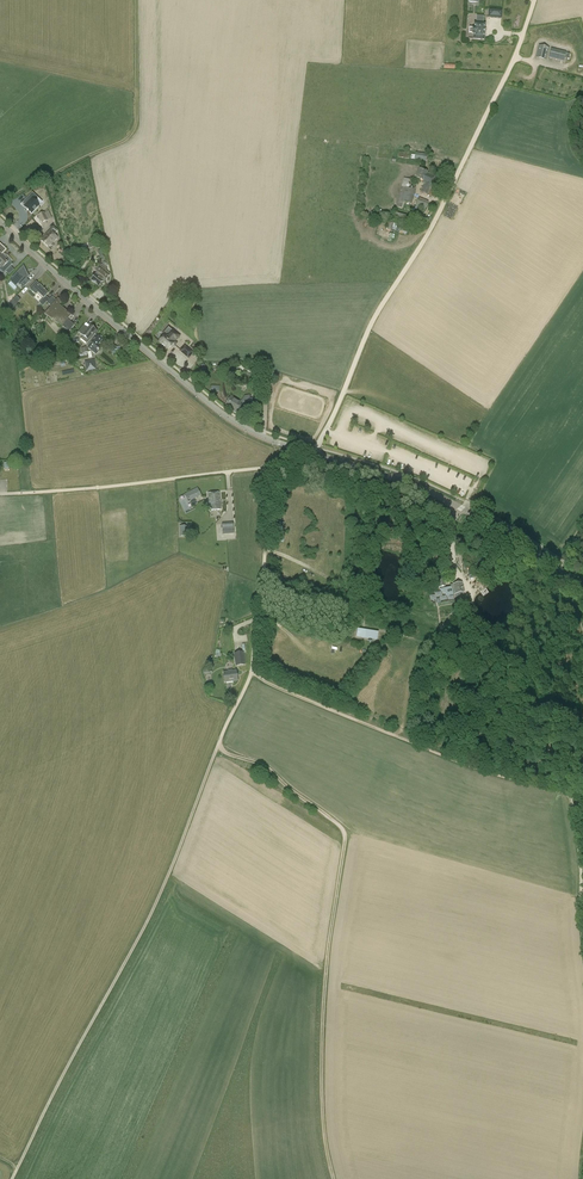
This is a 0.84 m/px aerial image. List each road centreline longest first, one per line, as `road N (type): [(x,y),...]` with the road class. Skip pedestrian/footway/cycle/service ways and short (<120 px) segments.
road 1 (track): [(267,468),(253,673),(155,905),(13,1178)]
road 2 (tertiary): [(582,584),(456,505),(237,423),(0,220)]
road 3 (track): [(218,750),(269,772),(343,833),(322,1054),(332,1178)]
road 4 (track): [(324,434),(371,321),(425,238),(516,55),(534,0)]
road 5 (track): [(253,673),(461,764),(559,788)]
road 6 (track): [(0,202),(133,132),(136,0)]
road 7 (track): [(267,468),(0,494)]
road 8 (track): [(264,549),(357,598),(364,628)]

